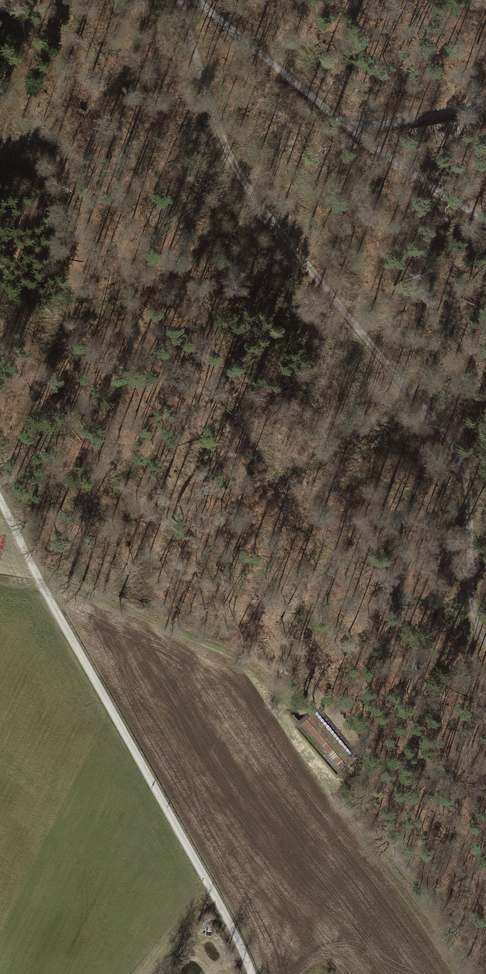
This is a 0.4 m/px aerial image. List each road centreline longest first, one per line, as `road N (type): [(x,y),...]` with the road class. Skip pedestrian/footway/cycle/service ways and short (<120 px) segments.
road 1 (track): [(184,0),(227,155),(459,455),(469,491),(473,611),(485,643)]
road 2 (track): [(252,973),(0,502)]
road 3 (track): [(188,0),(390,160),(485,223)]
road 4 (track): [(38,578),(238,654),(302,718)]

